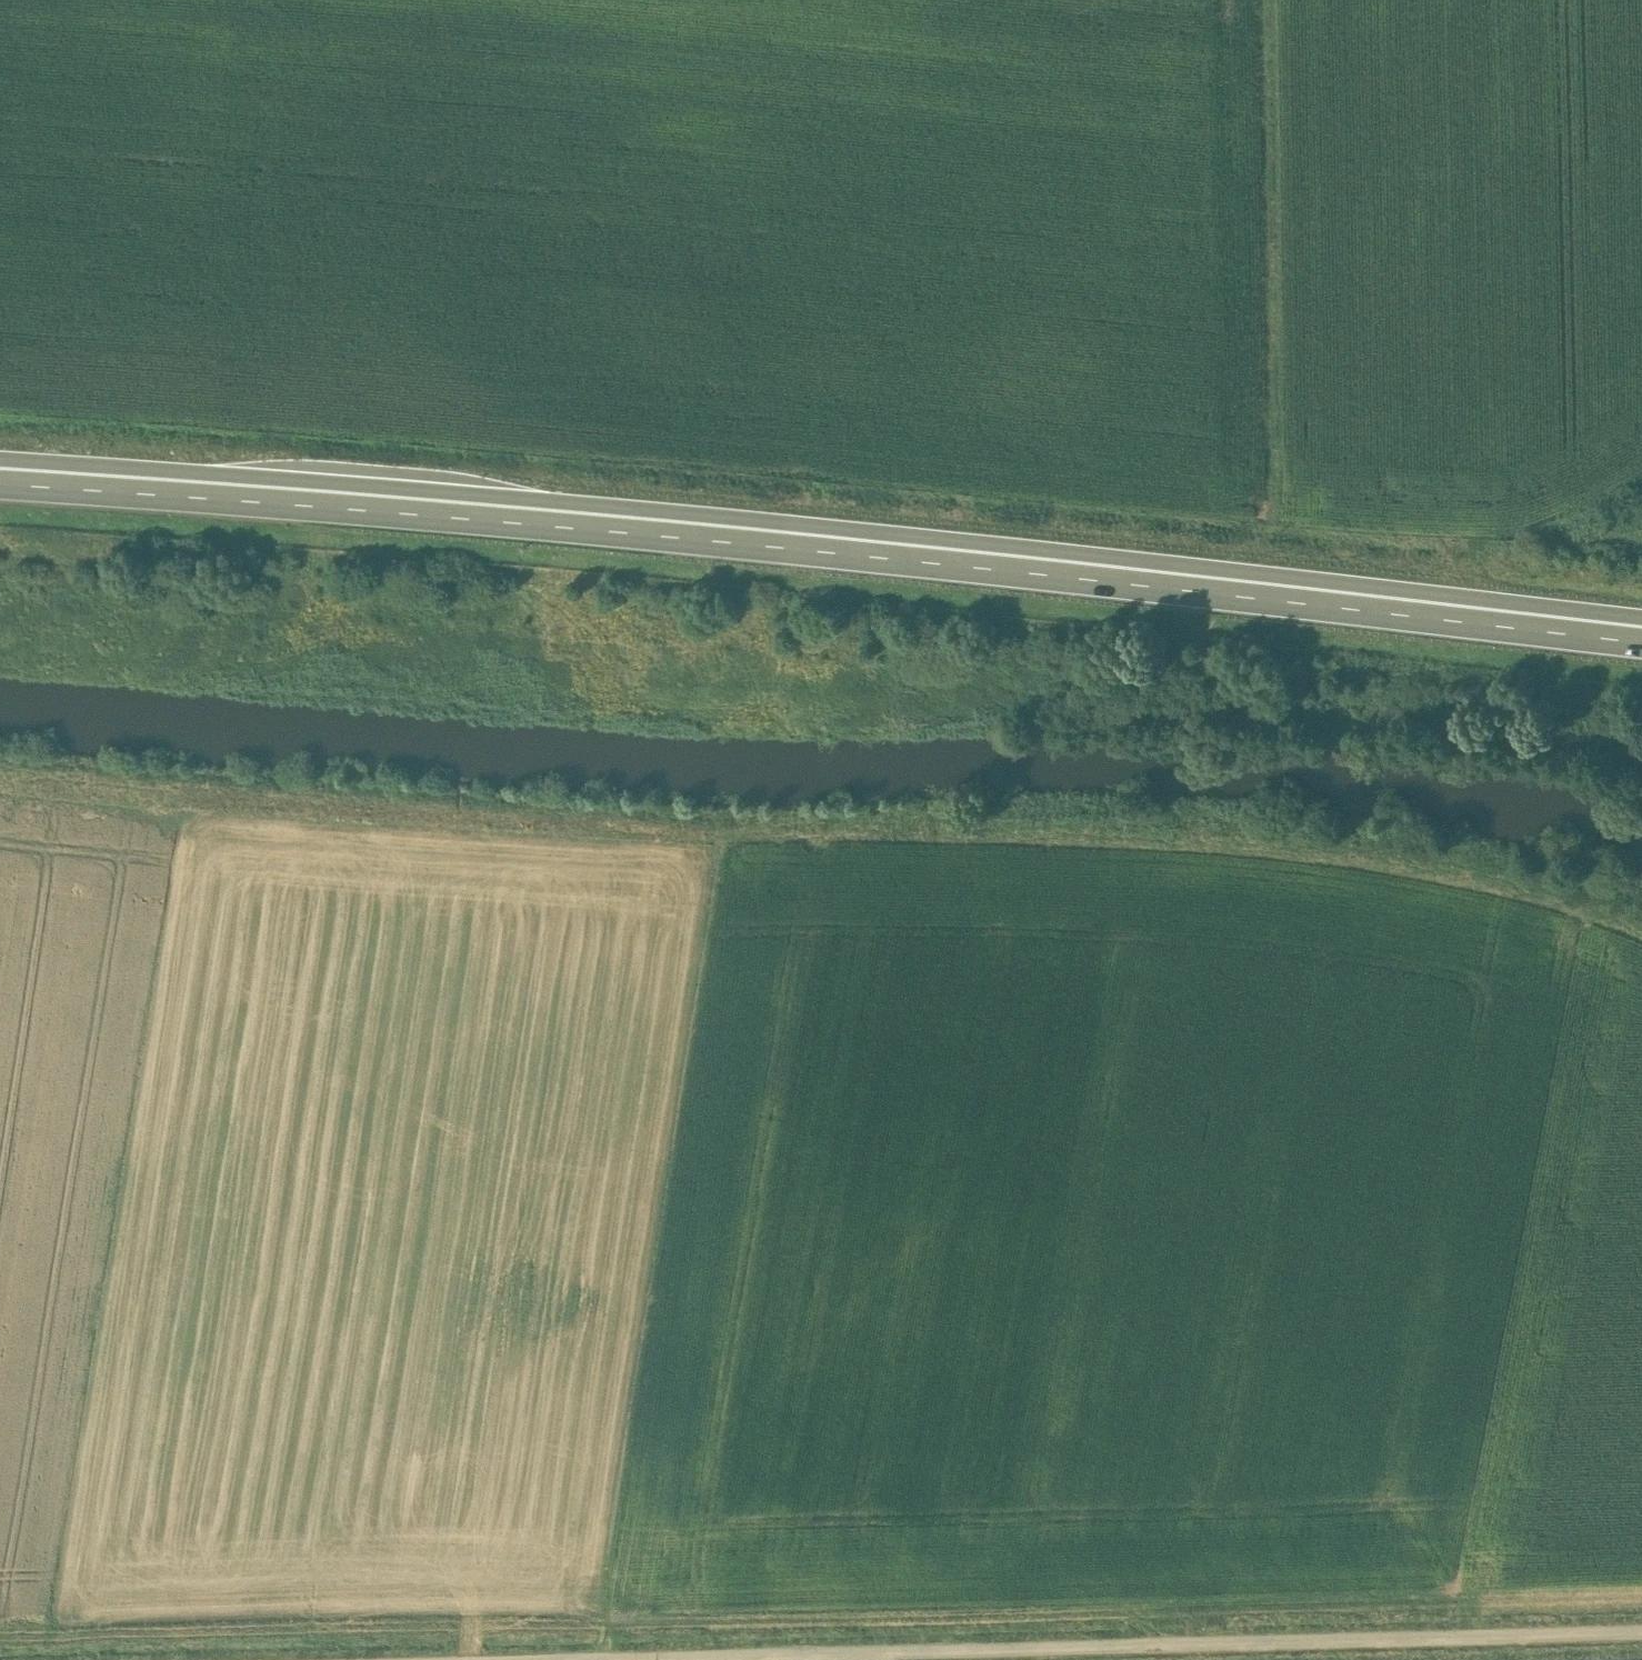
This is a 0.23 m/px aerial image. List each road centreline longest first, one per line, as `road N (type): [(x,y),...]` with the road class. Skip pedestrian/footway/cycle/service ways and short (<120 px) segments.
road 1 (trunk): [(1641,623),(802,527),(232,474),(0,461)]
road 2 (trunk): [(0,488),(803,550),(1641,647)]
road 3 (track): [(387,1659),(1641,1624)]

